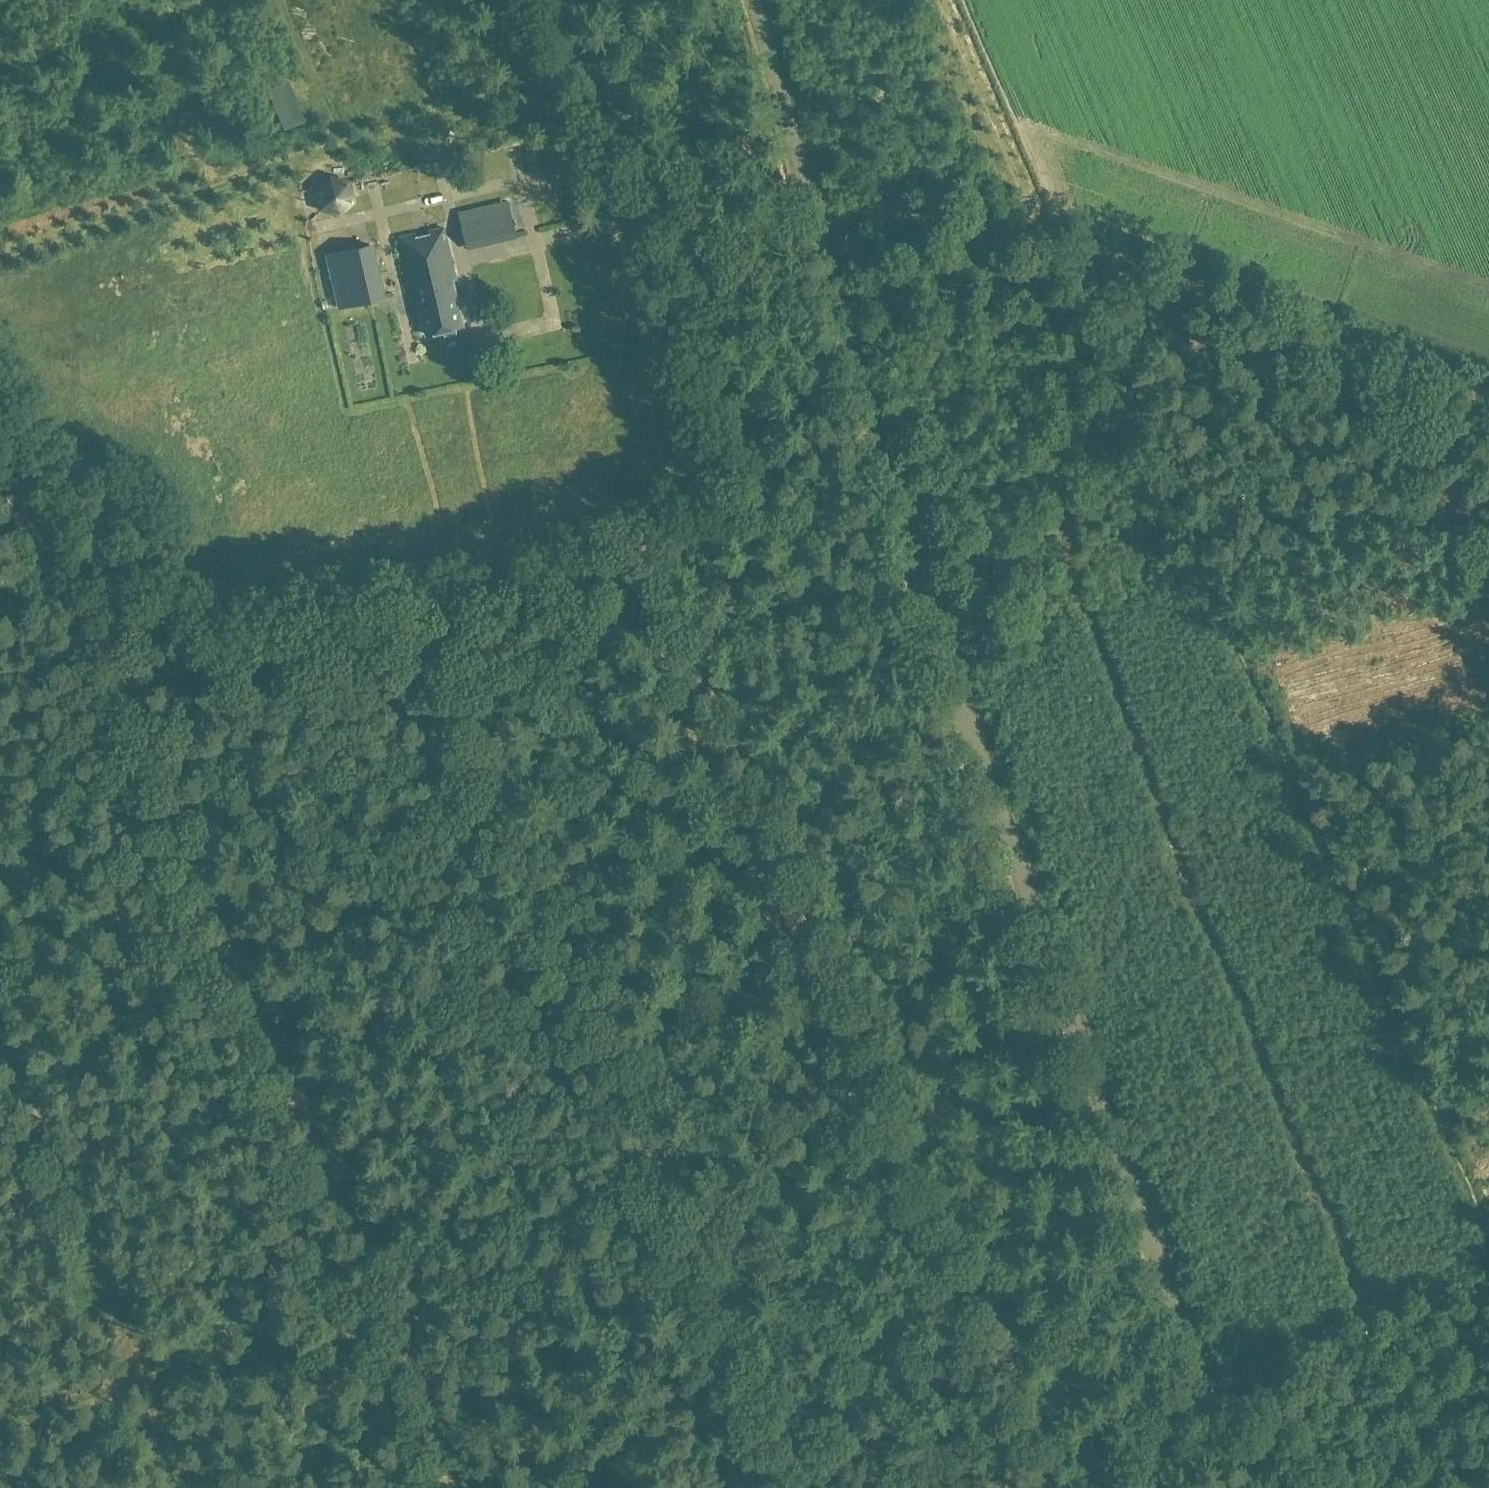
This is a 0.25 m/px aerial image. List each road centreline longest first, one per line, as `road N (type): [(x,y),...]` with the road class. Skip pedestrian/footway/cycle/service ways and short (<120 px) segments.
road 1 (unclassified): [(1283,1487),(1203,1360),(1176,1296),(971,733),(754,0)]
road 2 (track): [(1488,374),(1034,217),(975,210),(738,221),(634,214)]
road 3 (track): [(634,214),(610,180),(546,0)]

